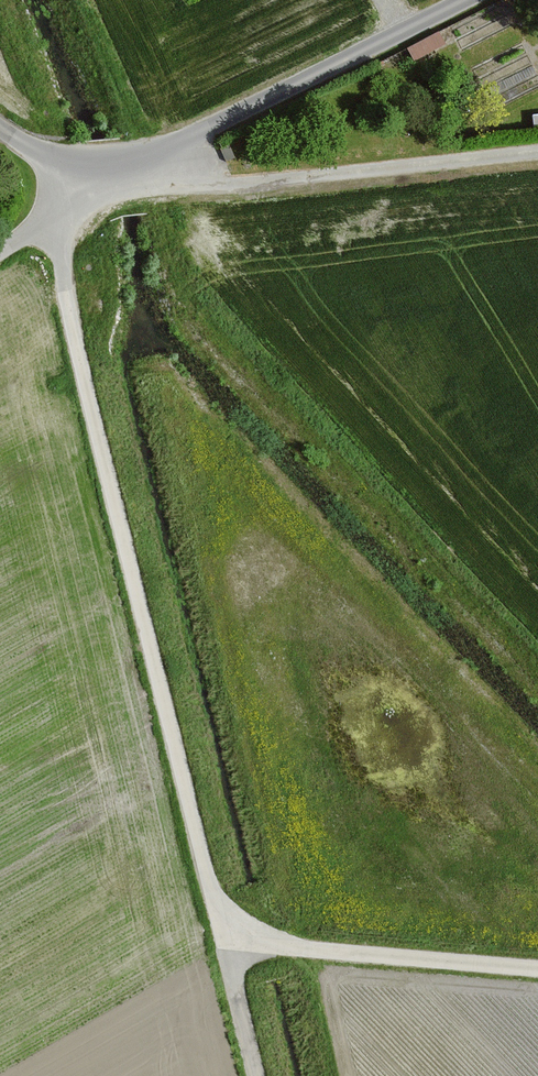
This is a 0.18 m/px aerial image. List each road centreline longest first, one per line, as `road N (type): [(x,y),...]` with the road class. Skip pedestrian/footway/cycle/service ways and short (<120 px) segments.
road 1 (track): [(257,1075),(48,219)]
road 2 (unclassified): [(0,131),(65,160),(158,152),(467,0)]
road 3 (track): [(152,154),(182,175),(237,184),(537,151)]
road 4 (track): [(537,970),(227,943)]
road 5 (track): [(0,253),(58,211),(83,162)]

